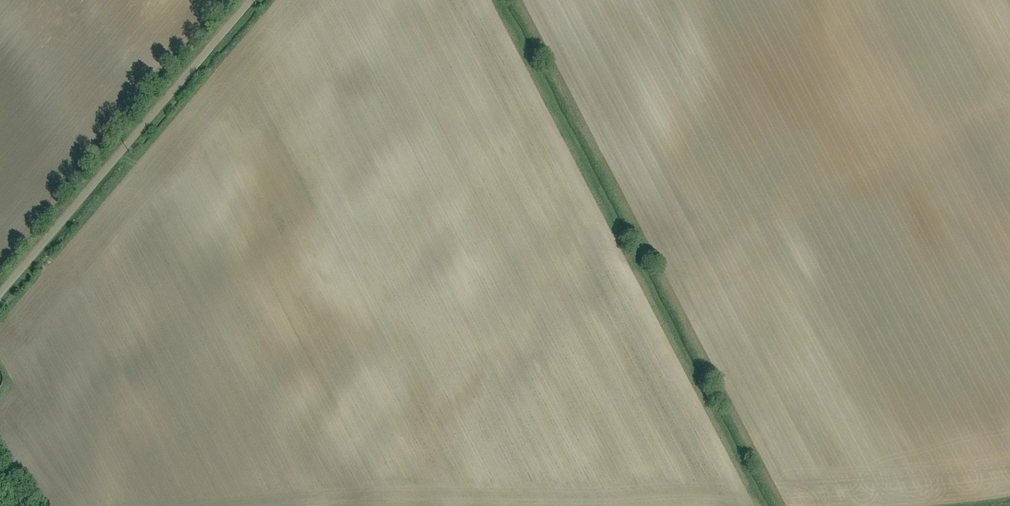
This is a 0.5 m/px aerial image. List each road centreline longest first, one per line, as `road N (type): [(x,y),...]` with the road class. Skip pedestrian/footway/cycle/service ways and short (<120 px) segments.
road 1 (unclassified): [(0,294),(251,0)]

